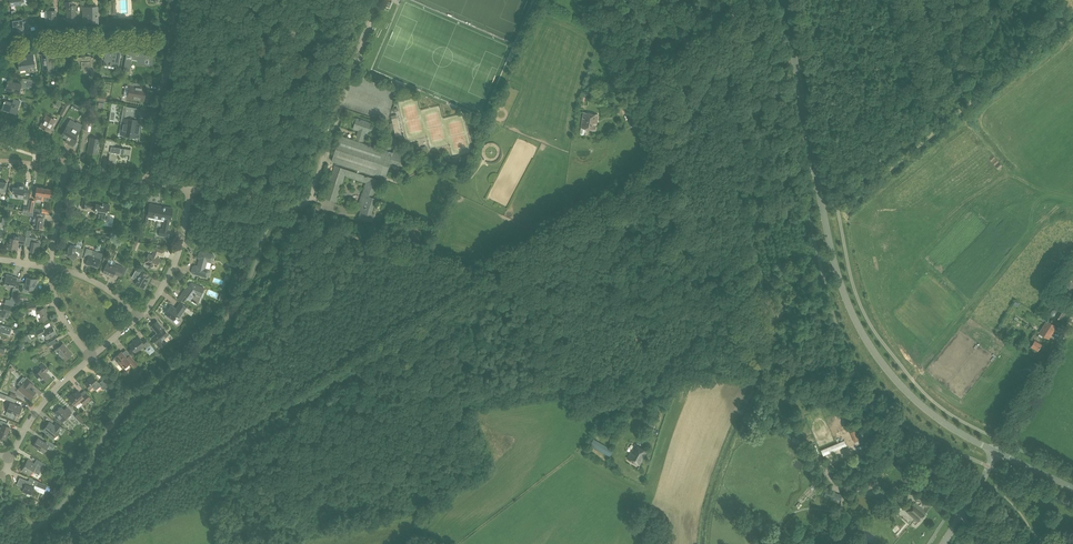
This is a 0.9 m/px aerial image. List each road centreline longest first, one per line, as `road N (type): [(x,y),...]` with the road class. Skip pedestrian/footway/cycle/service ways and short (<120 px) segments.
road 1 (tertiary): [(1072,487),(934,416),(862,333),(820,197),(784,0)]
road 2 (residential): [(339,109),(307,205),(190,188)]
road 3 (residential): [(0,48),(111,36),(170,44)]
road 4 (residential): [(140,317),(169,277),(190,188)]
road 5 (residential): [(146,181),(170,44)]
road 6 (residential): [(11,459),(45,405),(91,360)]

